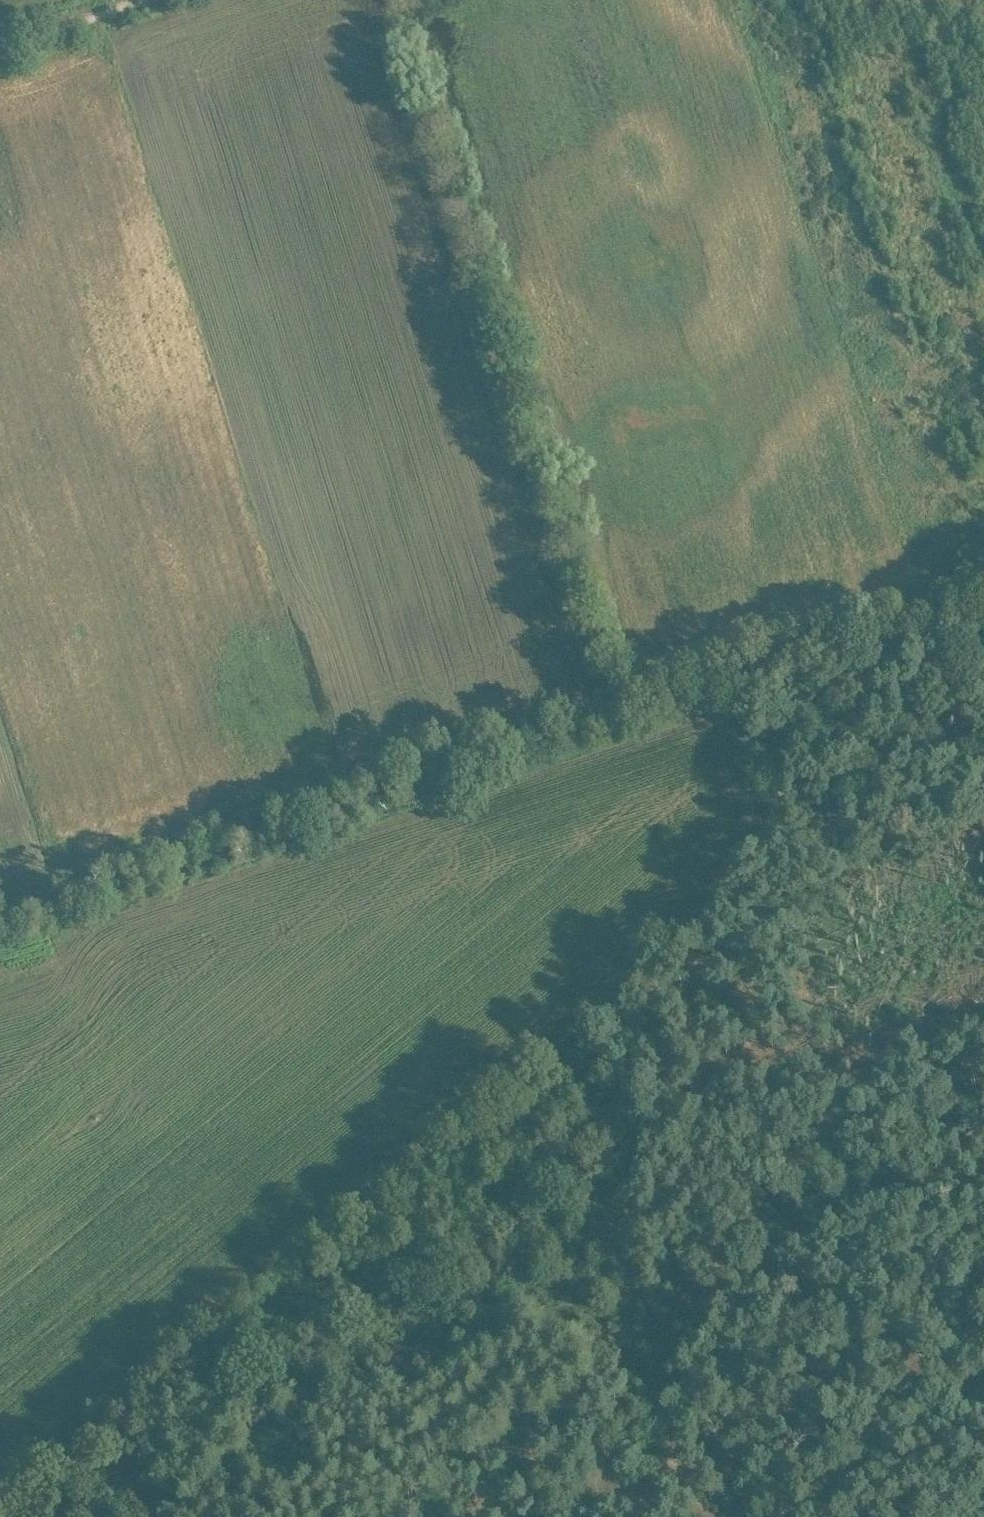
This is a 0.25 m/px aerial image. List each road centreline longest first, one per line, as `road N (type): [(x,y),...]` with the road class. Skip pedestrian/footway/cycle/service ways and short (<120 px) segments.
road 1 (track): [(983,607),(0,933)]
road 2 (track): [(0,42),(129,0)]

